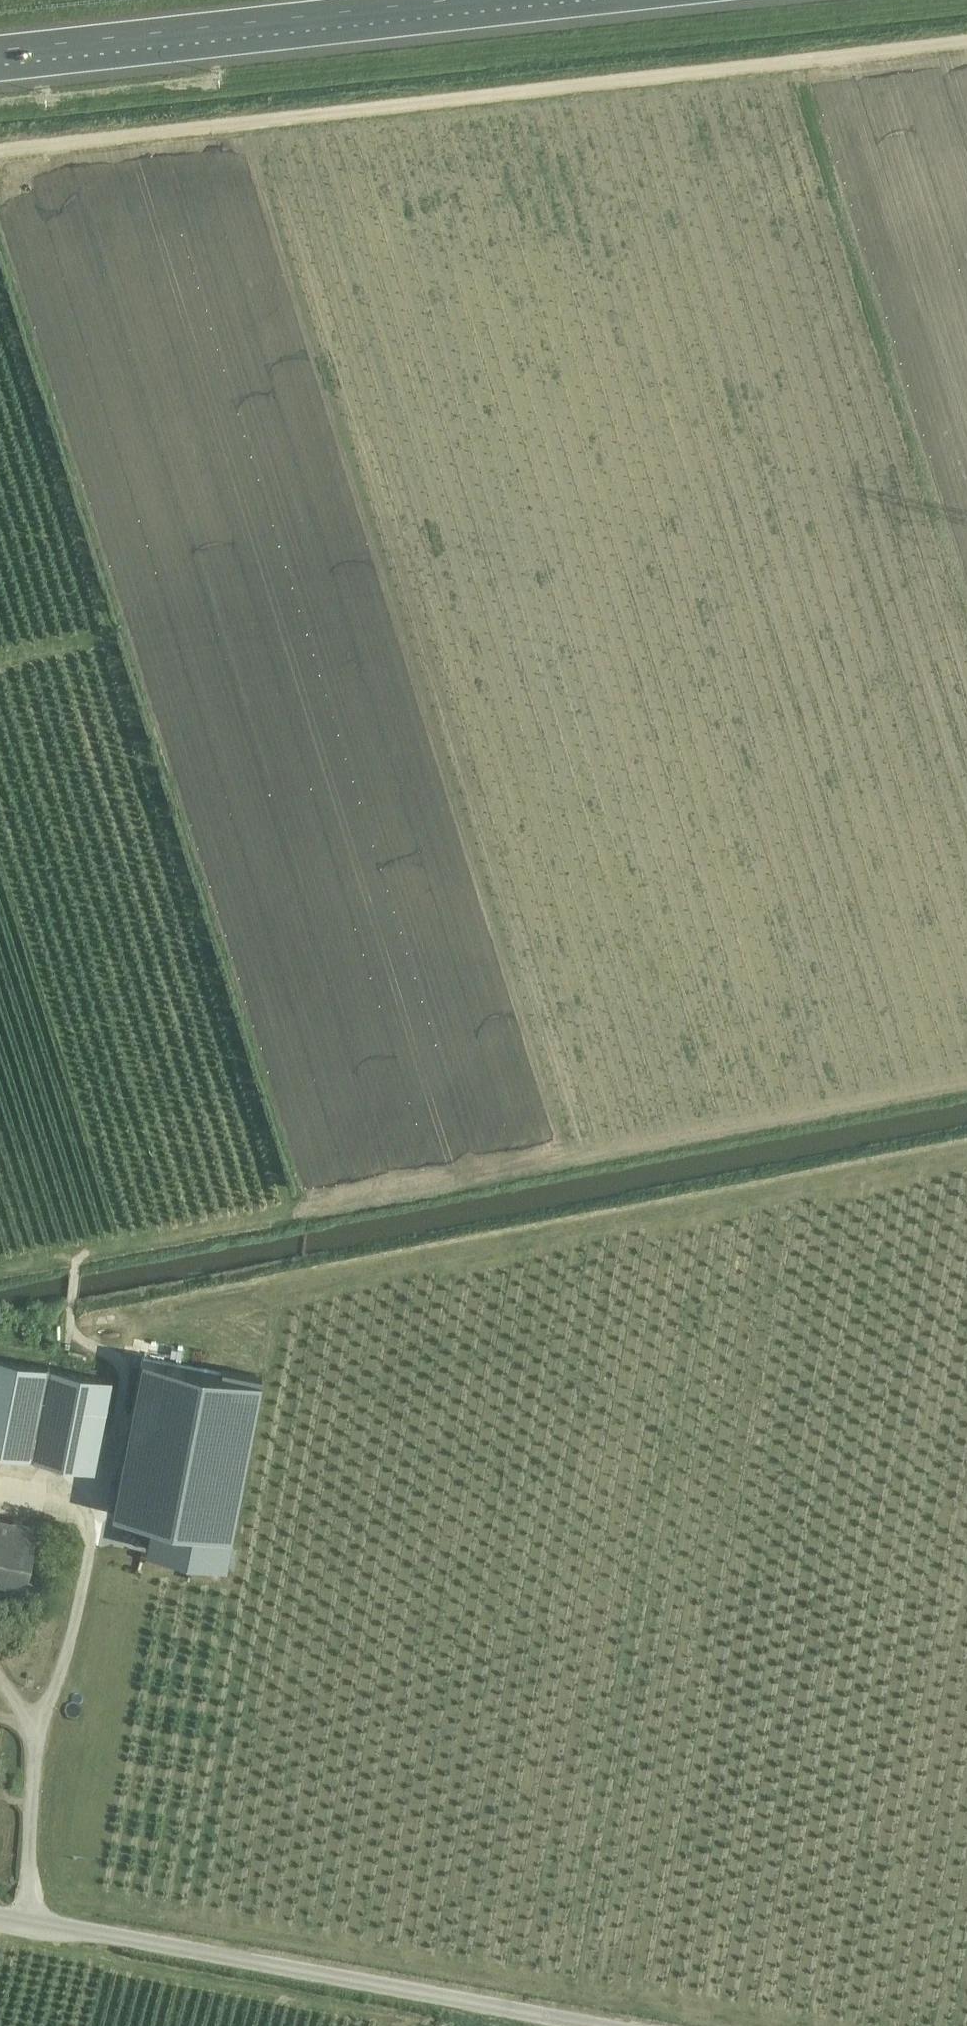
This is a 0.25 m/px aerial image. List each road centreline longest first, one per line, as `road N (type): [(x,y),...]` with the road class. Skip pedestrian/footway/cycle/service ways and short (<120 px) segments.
road 1 (tertiary): [(604,2025),(0,1917)]
road 2 (motorway): [(0,50),(452,0)]

